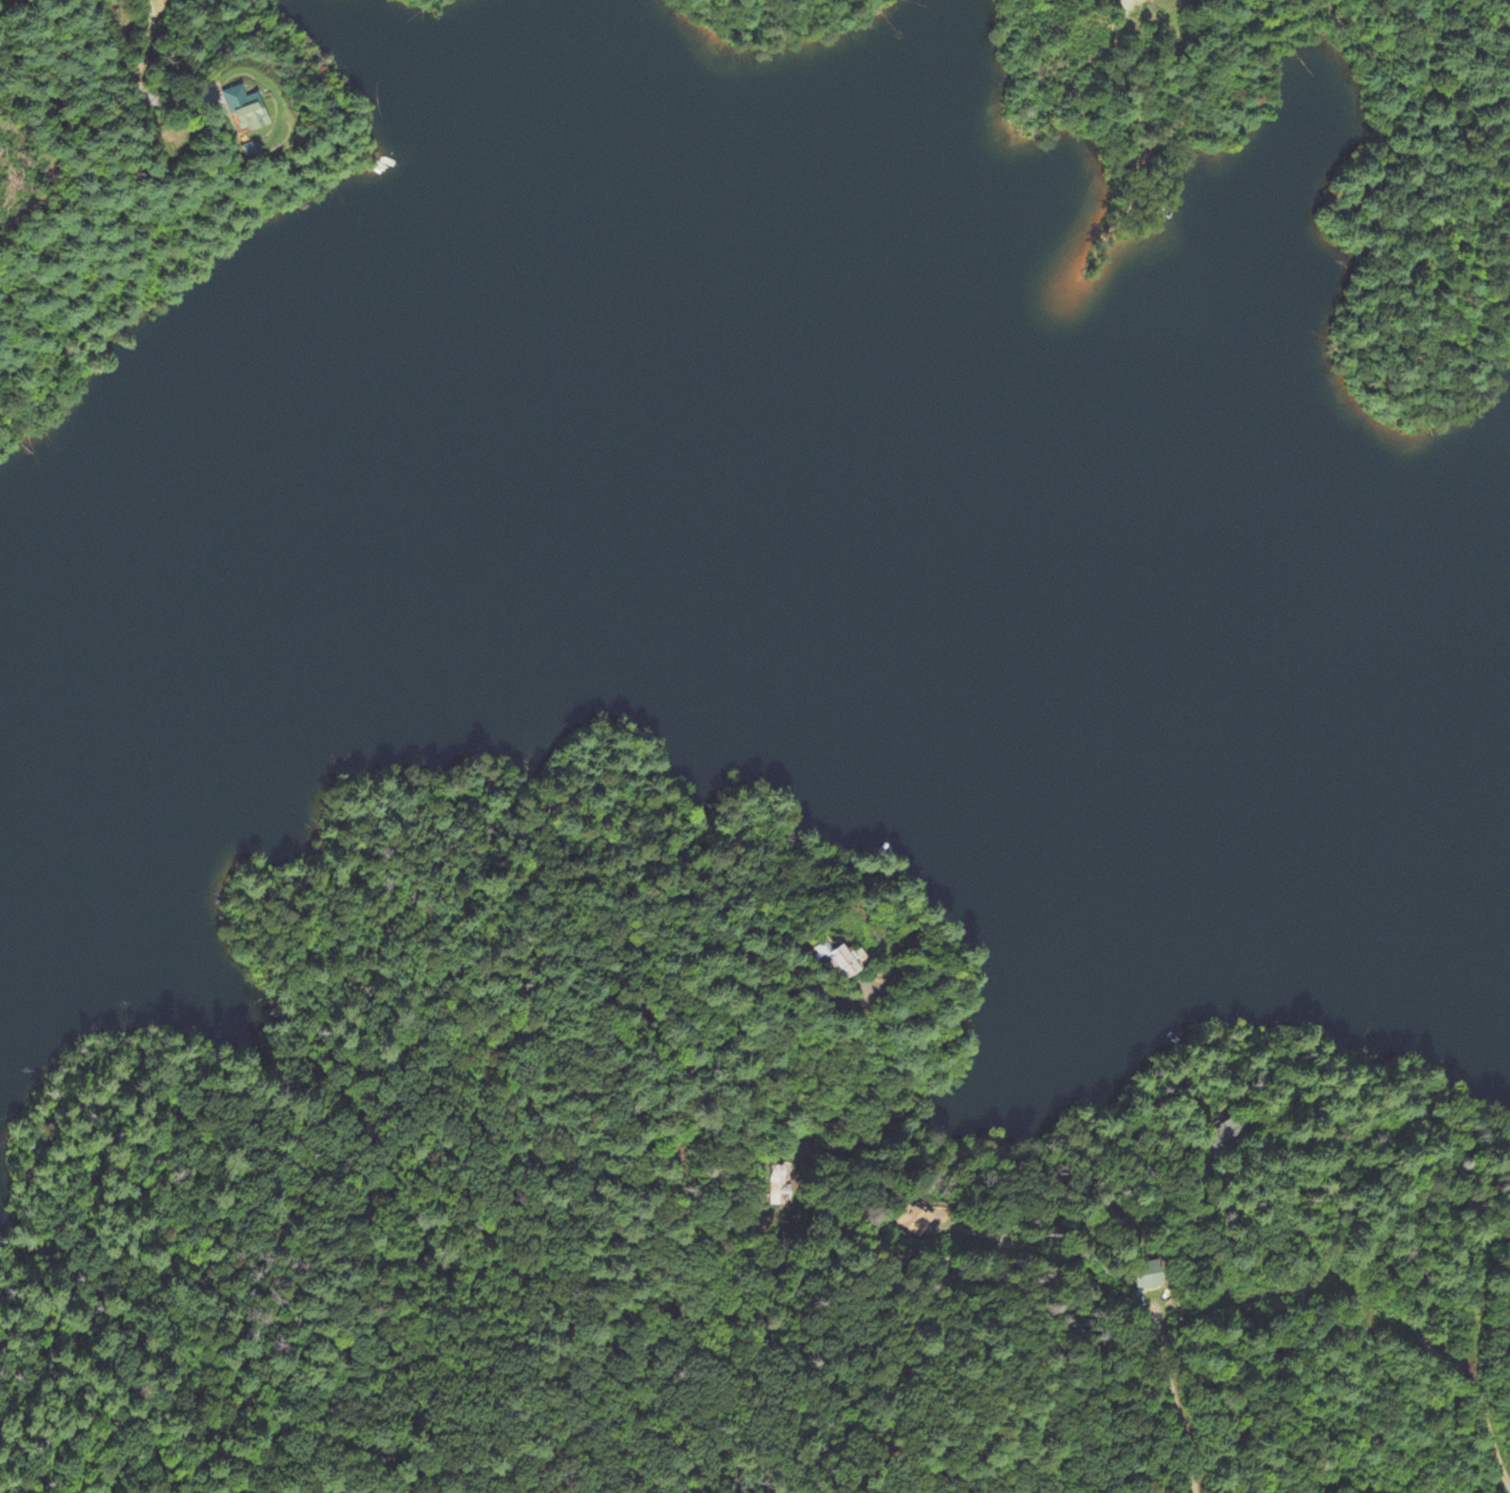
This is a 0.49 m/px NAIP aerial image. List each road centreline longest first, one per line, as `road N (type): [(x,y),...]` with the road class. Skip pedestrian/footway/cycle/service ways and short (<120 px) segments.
road 1 (residential): [(1509,1480),(1467,1367),(1344,1274),(1318,1261),(1241,1288),(1195,1287)]

